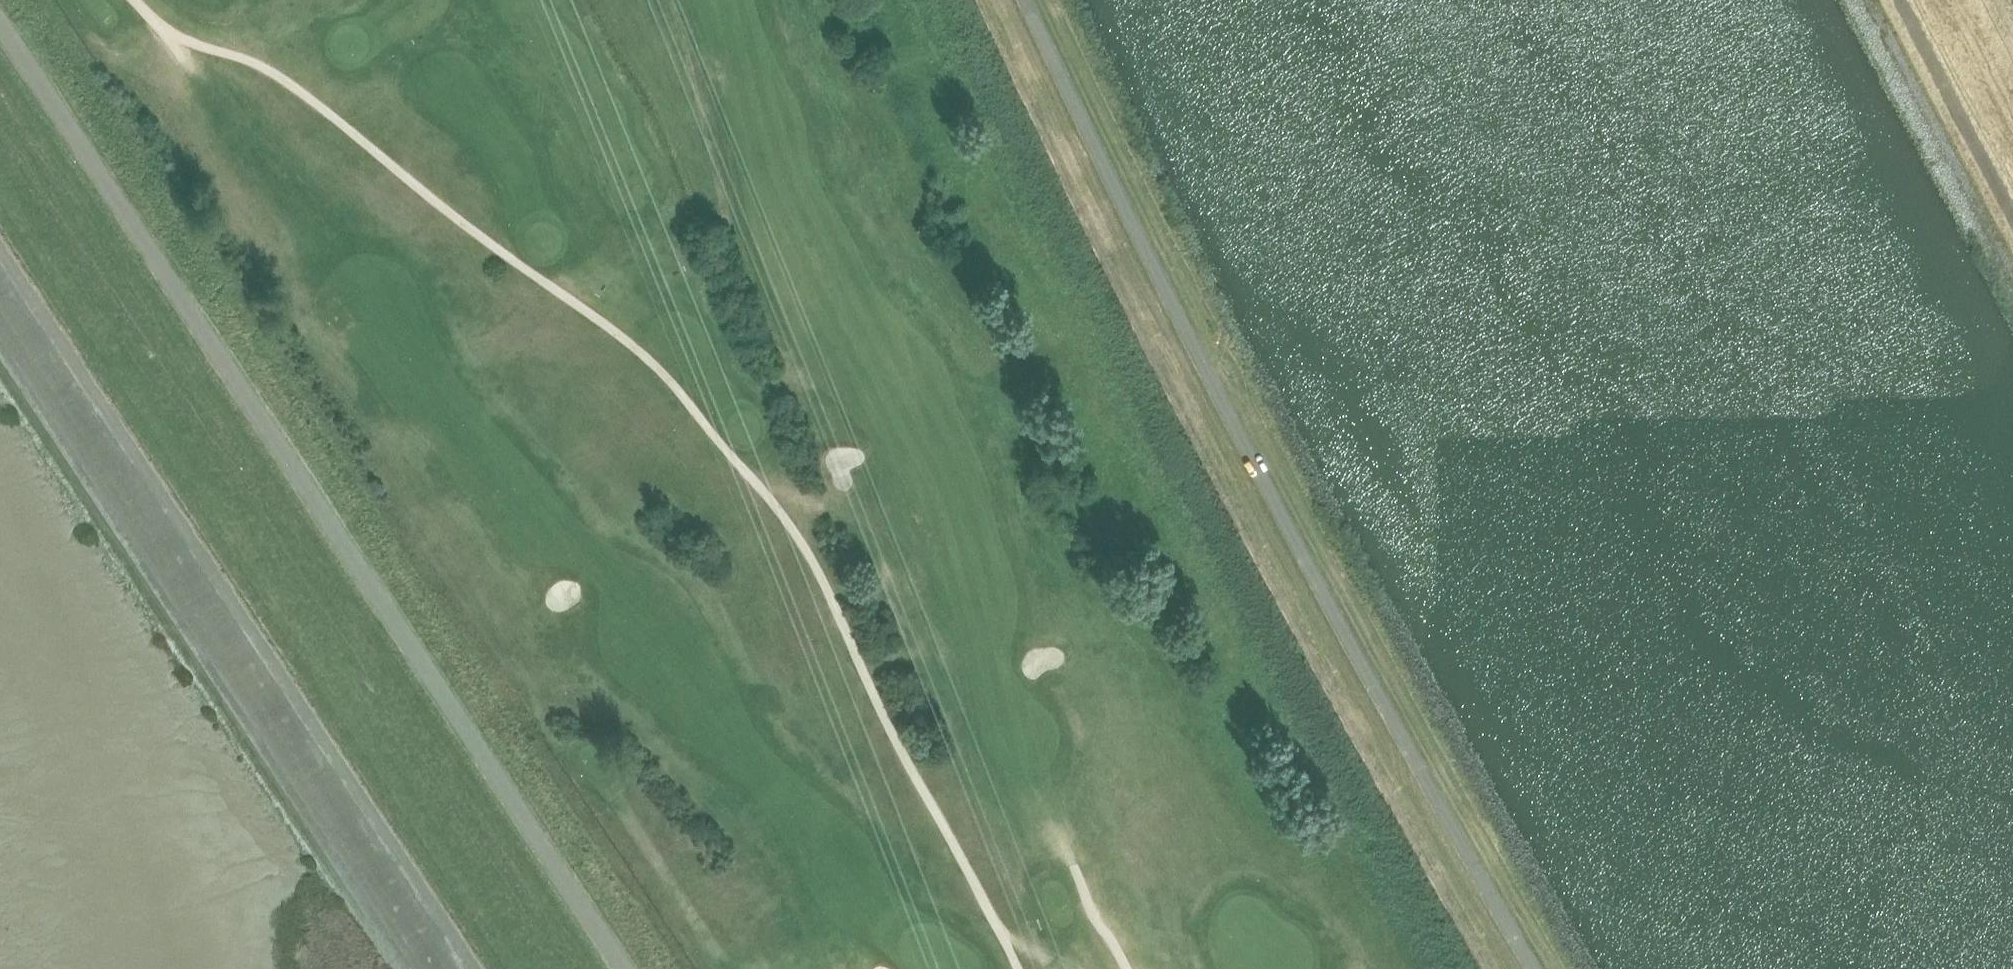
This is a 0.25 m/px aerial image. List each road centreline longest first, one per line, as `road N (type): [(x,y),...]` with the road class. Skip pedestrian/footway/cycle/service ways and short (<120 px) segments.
road 1 (unclassified): [(619,968),(0,27)]
road 2 (unclassified): [(2012,214),(1901,0)]

